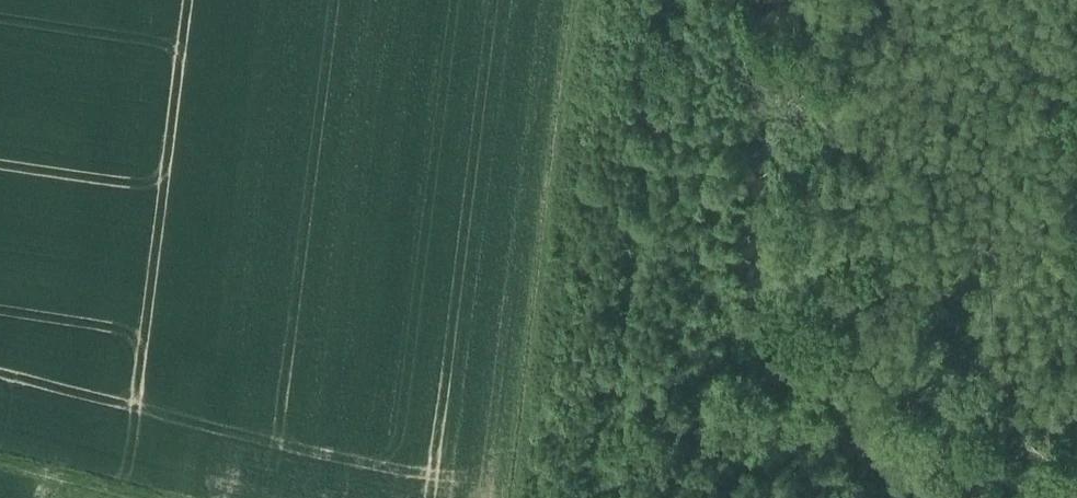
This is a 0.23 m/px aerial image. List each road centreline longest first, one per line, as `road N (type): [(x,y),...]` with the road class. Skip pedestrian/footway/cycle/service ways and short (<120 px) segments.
road 1 (track): [(0,460),(155,497)]

